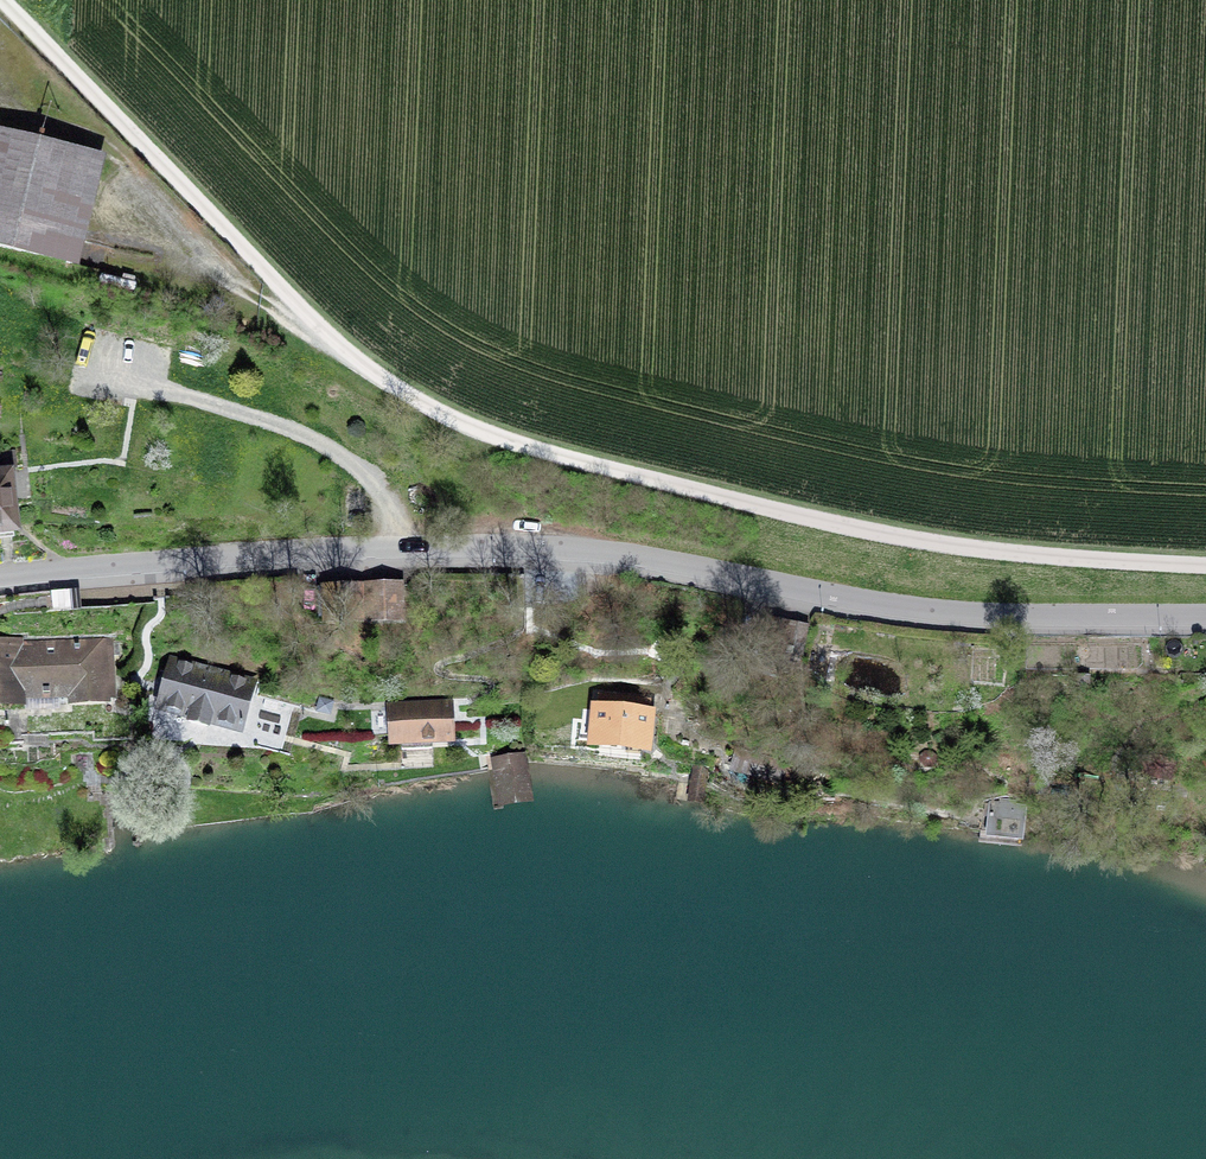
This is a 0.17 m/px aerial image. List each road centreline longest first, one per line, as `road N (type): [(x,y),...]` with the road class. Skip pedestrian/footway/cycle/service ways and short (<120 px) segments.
road 1 (unclassified): [(1205,566),(1053,558),(887,535),(489,436),(427,407),(352,359),(2,0)]
road 2 (tertiary): [(1205,614),(959,613),(627,555),(520,545),(272,551),(0,575)]

